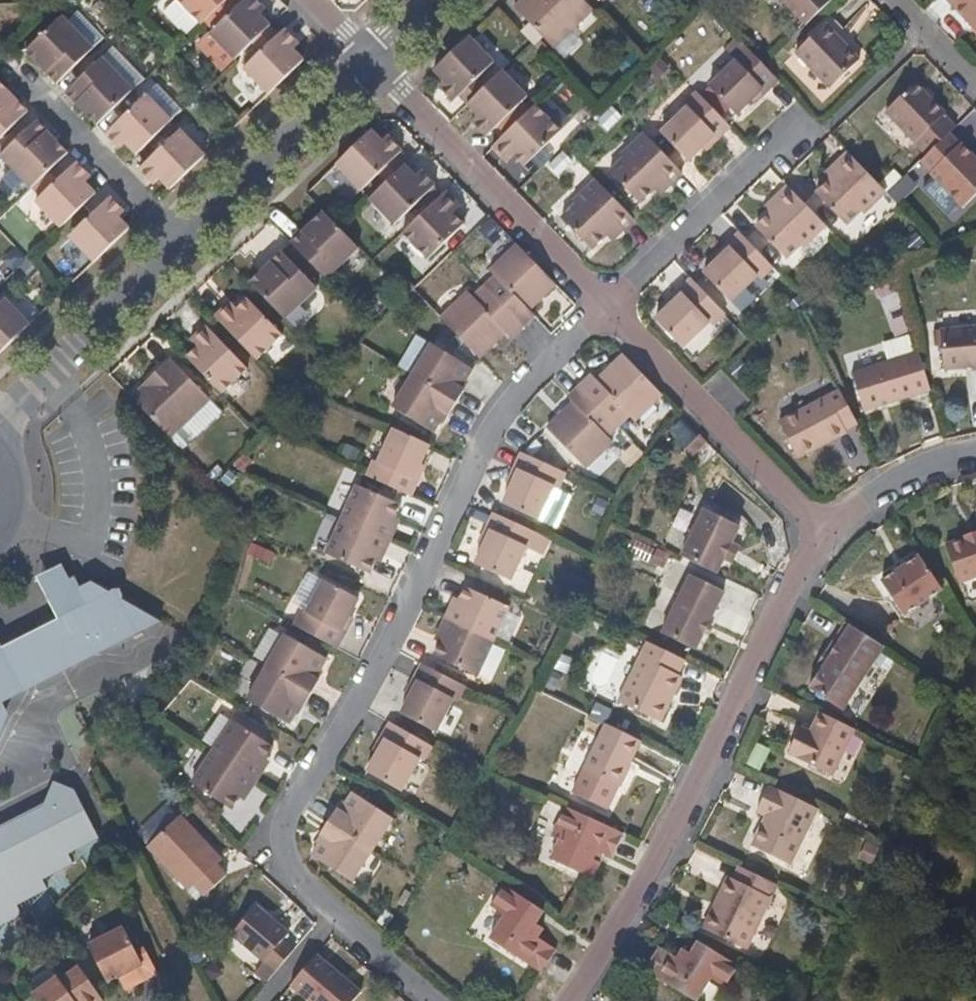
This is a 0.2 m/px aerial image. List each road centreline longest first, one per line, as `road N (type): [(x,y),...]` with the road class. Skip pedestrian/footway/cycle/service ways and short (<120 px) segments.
road 1 (residential): [(609,304),(505,408),(395,634),(288,806),(283,858),(334,915)]
road 2 (residential): [(564,1000),(623,918),(820,533)]
road 3 (residential): [(367,70),(609,304)]
road 4 (residential): [(609,304),(820,533)]
road 5 (residential): [(181,250),(367,70)]
road 6 (residential): [(794,130),(609,304)]
road 7 (residential): [(0,425),(181,250)]
road 8 (residential): [(27,82),(181,250)]
road 9 (residential): [(820,533),(893,479),(975,454)]
road 10 (residential): [(334,915),(433,1000)]
road 11 (residential): [(893,0),(975,86)]

